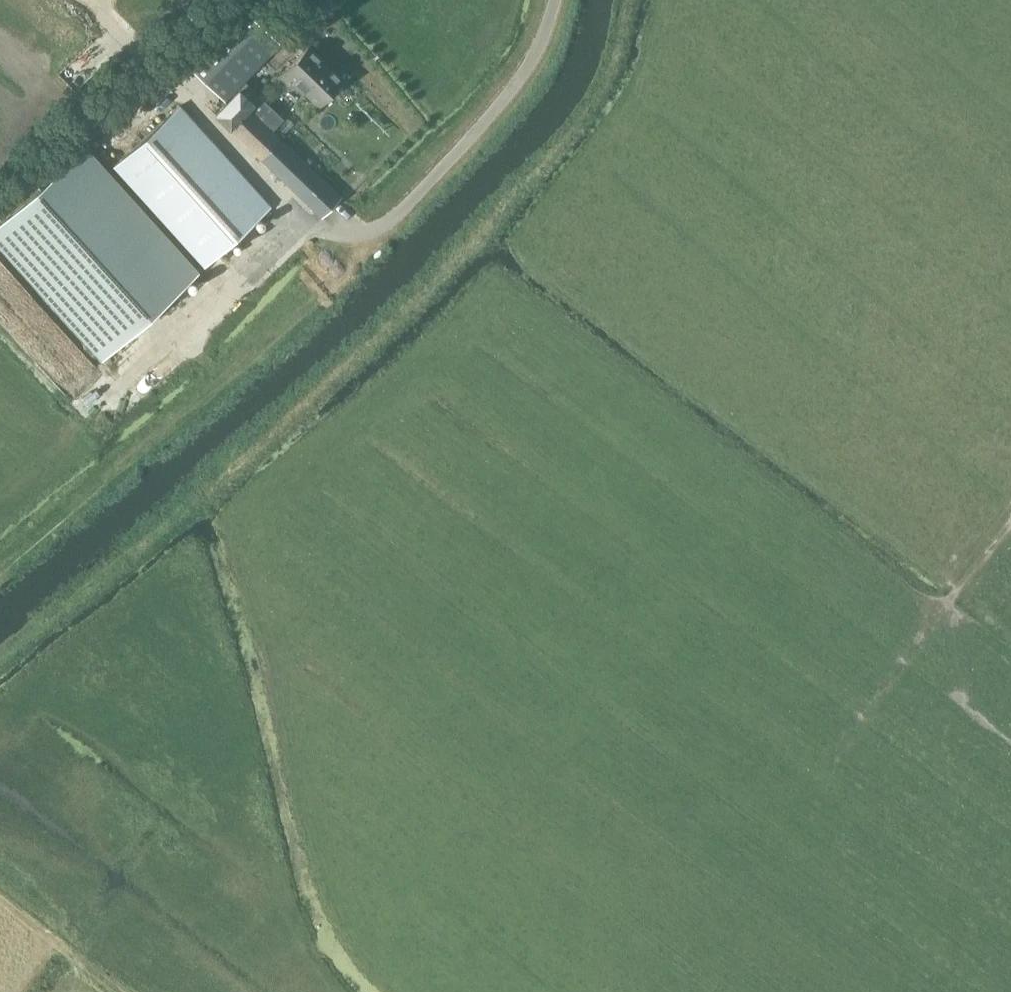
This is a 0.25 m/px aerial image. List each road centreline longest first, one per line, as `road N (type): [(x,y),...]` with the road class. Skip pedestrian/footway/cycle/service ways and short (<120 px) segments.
road 1 (unclassified): [(323,289),(498,113),(543,46),(555,0)]

